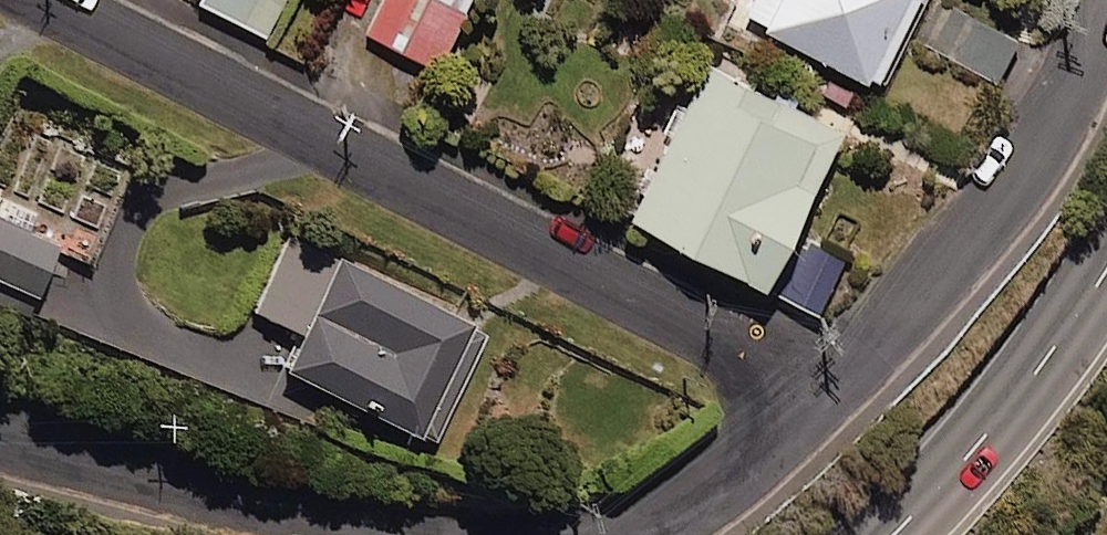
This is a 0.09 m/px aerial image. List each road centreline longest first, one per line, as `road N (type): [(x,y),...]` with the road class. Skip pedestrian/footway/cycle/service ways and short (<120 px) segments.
road 1 (residential): [(829,392),(39,0)]
road 2 (residential): [(829,392),(1005,207),(1068,124),(1106,36)]
road 3 (residential): [(0,437),(386,534)]
road 4 (trunk): [(1106,265),(1007,414),(892,534)]
road 5 (residential): [(617,534),(671,517),(719,489),(829,392)]

